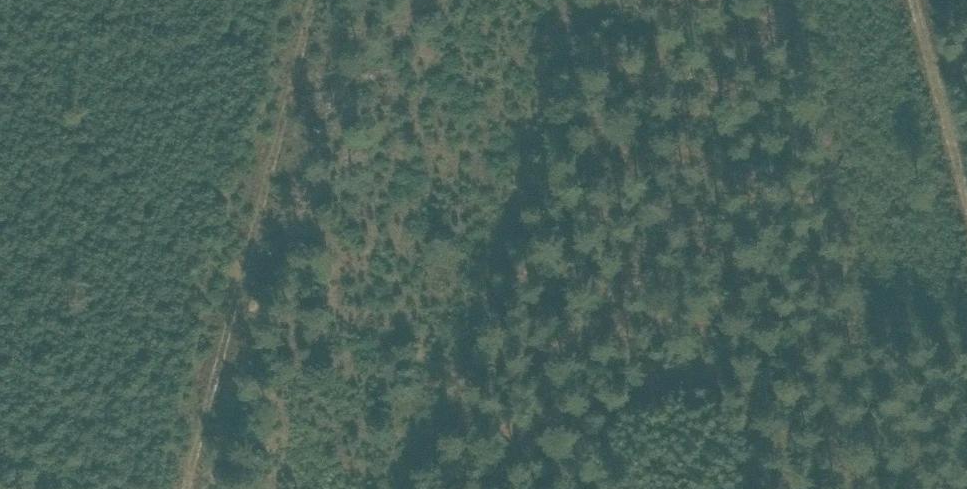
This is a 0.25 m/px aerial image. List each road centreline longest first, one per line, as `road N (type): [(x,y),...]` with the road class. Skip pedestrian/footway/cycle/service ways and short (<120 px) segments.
road 1 (track): [(316,0),(185,488)]

